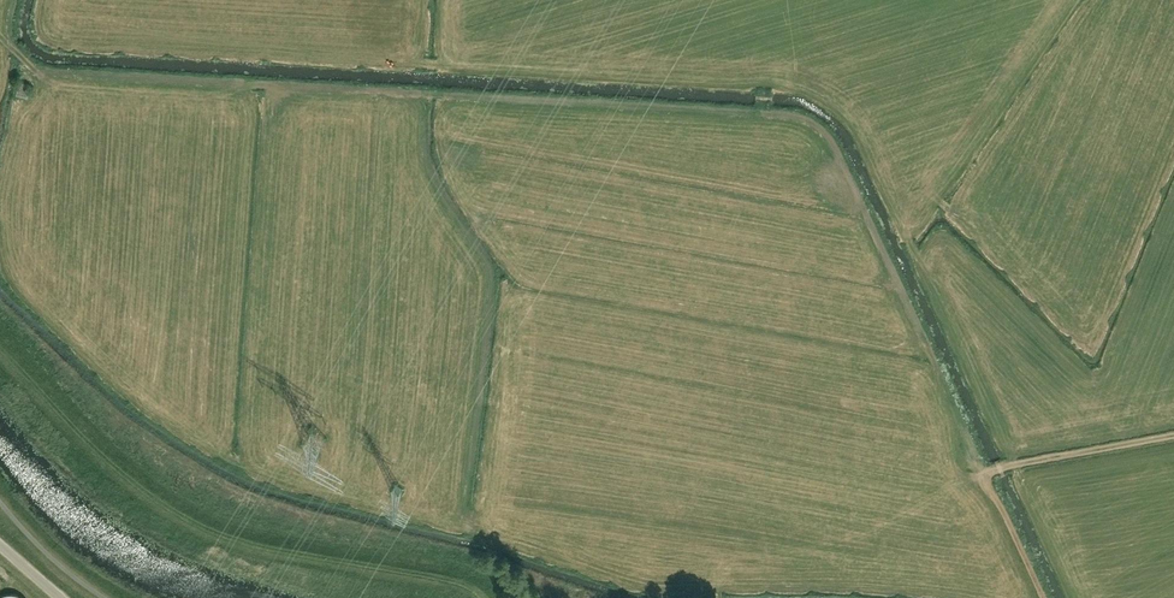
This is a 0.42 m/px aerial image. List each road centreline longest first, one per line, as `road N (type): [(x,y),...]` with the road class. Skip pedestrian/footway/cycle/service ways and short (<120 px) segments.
road 1 (track): [(481,597),(445,580),(236,542),(184,518),(113,467),(0,350)]
road 2 (track): [(1043,597),(929,347)]
road 3 (track): [(985,473),(1173,433)]

